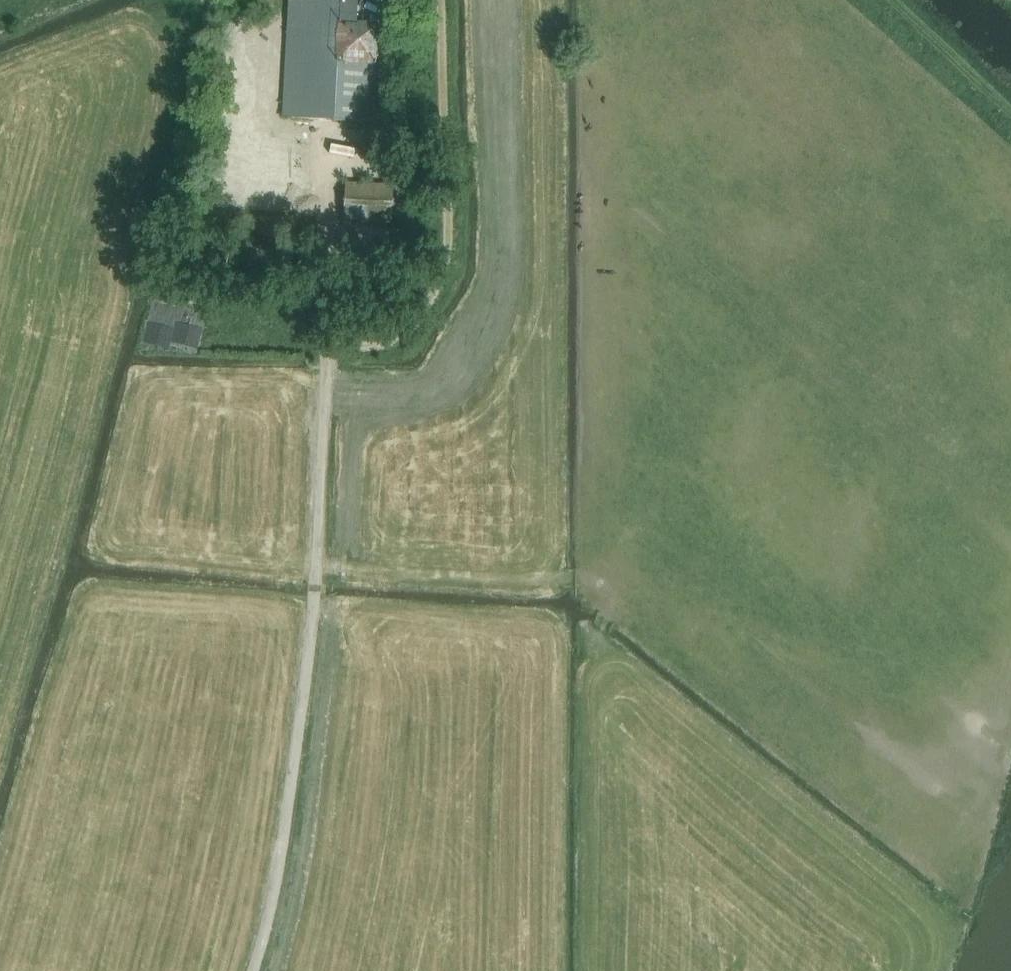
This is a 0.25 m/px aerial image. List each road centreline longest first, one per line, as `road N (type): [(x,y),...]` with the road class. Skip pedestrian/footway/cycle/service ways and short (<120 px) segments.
road 1 (unclassified): [(237,970),(282,812),(302,678),(335,192)]
road 2 (track): [(326,334),(385,332),(415,320),(437,291),(450,251),(441,0)]
road 3 (track): [(895,0),(1010,112)]

